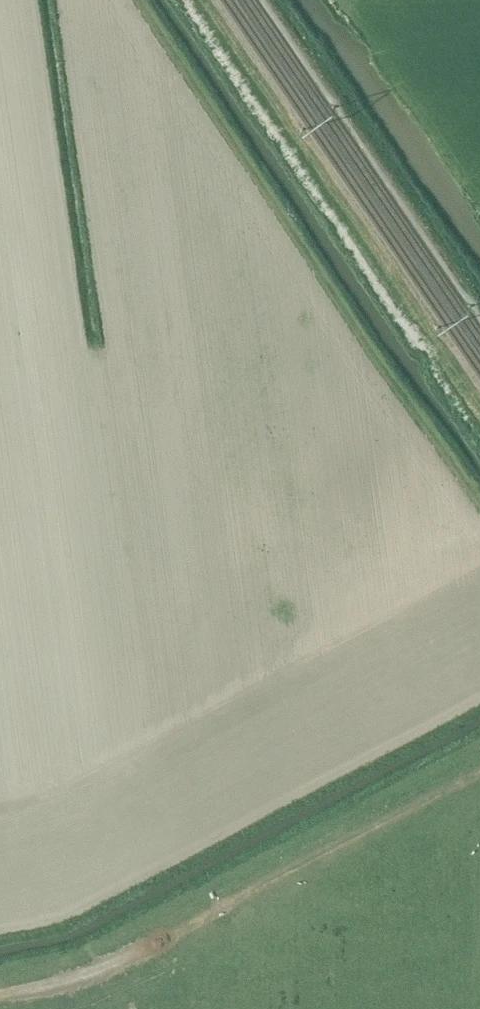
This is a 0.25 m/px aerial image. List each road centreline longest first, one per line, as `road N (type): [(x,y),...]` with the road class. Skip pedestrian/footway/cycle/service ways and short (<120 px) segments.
road 1 (track): [(0,995),(75,982),(171,942)]

